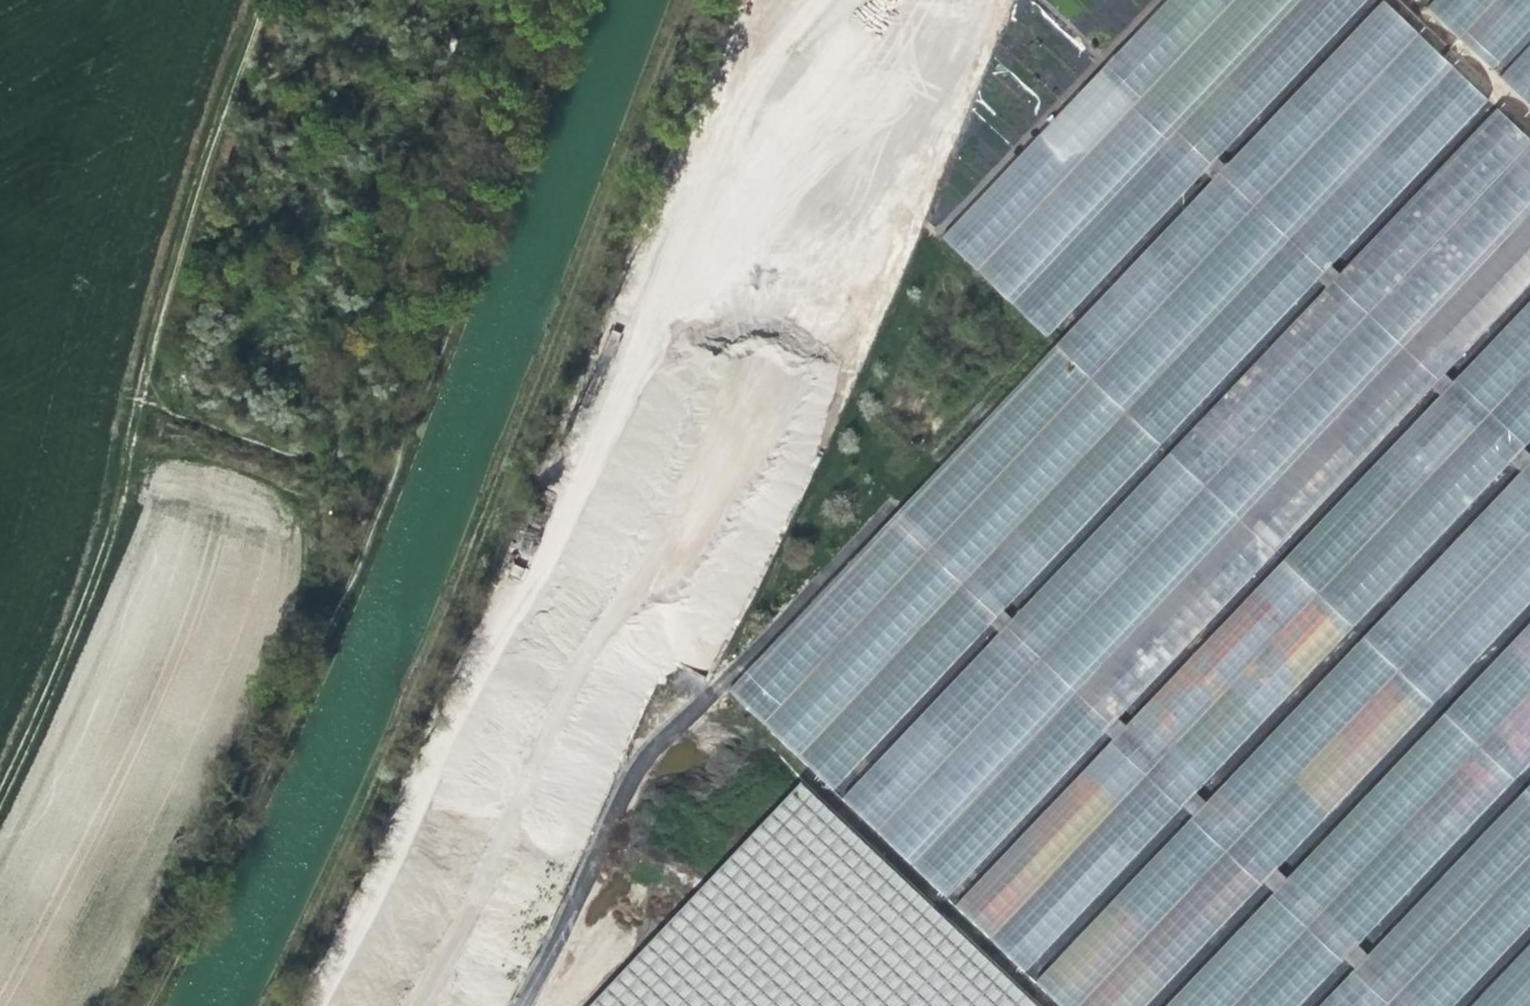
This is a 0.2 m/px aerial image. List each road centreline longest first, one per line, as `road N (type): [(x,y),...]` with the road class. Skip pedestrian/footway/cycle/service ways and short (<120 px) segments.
road 1 (track): [(574,0),(286,710),(131,1005)]
road 2 (track): [(0,787),(116,522),(202,180),(271,0)]

